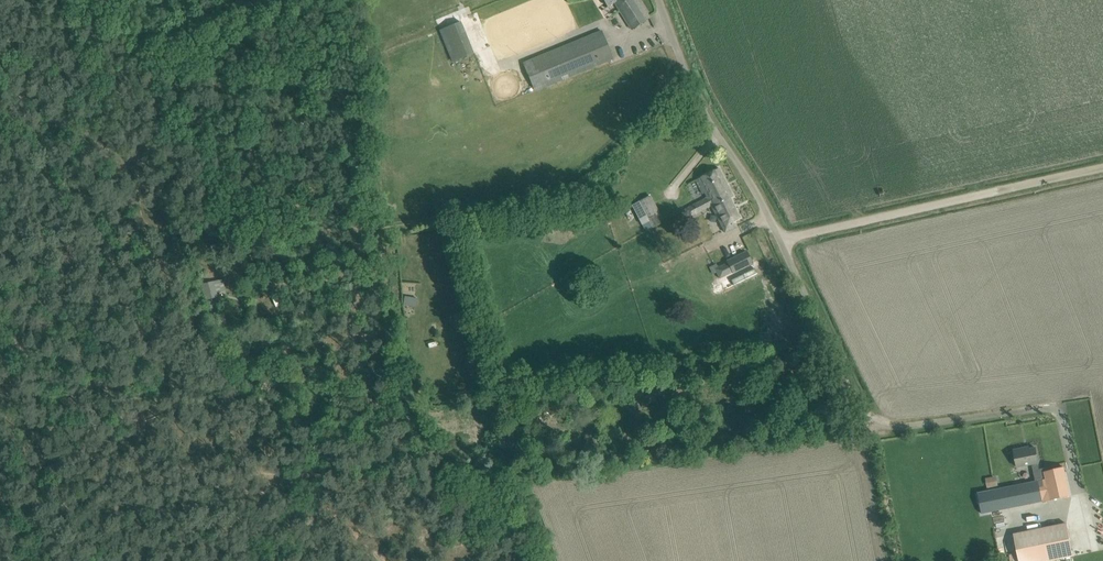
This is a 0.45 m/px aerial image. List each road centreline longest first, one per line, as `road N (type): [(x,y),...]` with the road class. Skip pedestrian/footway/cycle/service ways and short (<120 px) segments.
road 1 (unclassified): [(1057,409),(892,427),(870,418),(706,105),(662,0)]
road 2 (track): [(780,240),(1102,168)]

